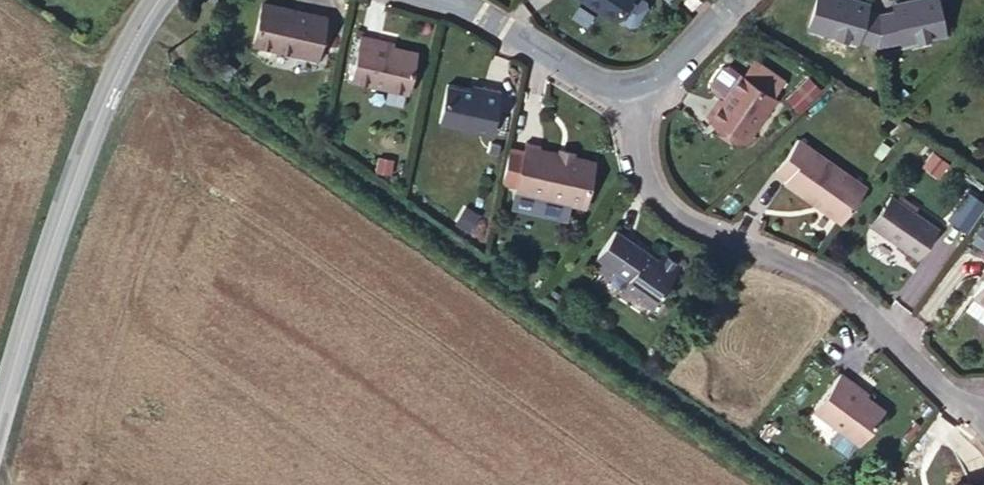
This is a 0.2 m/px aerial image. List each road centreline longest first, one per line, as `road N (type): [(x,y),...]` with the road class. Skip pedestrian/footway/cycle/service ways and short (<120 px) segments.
road 1 (residential): [(634,87),(640,170),(664,203),(847,291),(961,398),(983,409)]
road 2 (tertiary): [(161,0),(86,148),(0,420)]
road 3 (residential): [(460,0),(634,87)]
road 4 (residential): [(634,87),(678,62),(737,0)]

